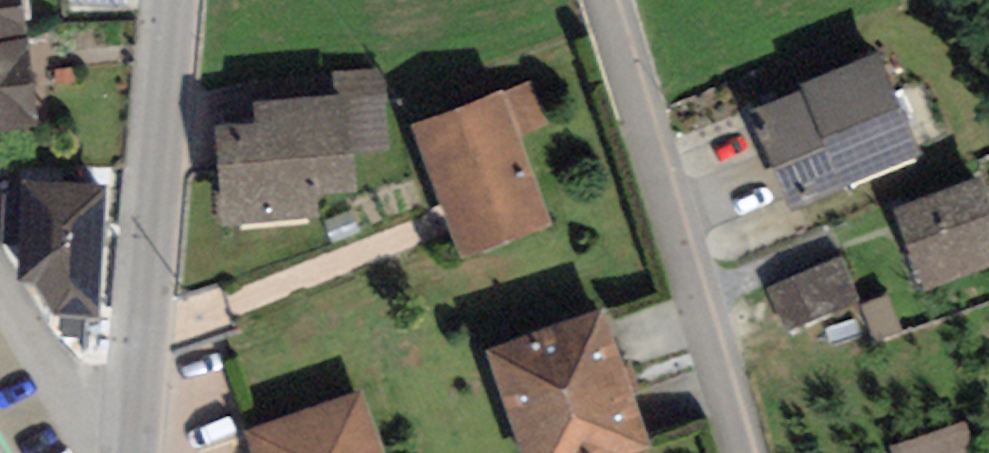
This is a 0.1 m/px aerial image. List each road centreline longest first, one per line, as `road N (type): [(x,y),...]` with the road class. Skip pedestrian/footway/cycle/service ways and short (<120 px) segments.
road 1 (residential): [(742,452),(605,0)]
road 2 (unclassified): [(165,0),(131,445)]
road 3 (residential): [(0,299),(70,400),(131,445)]

